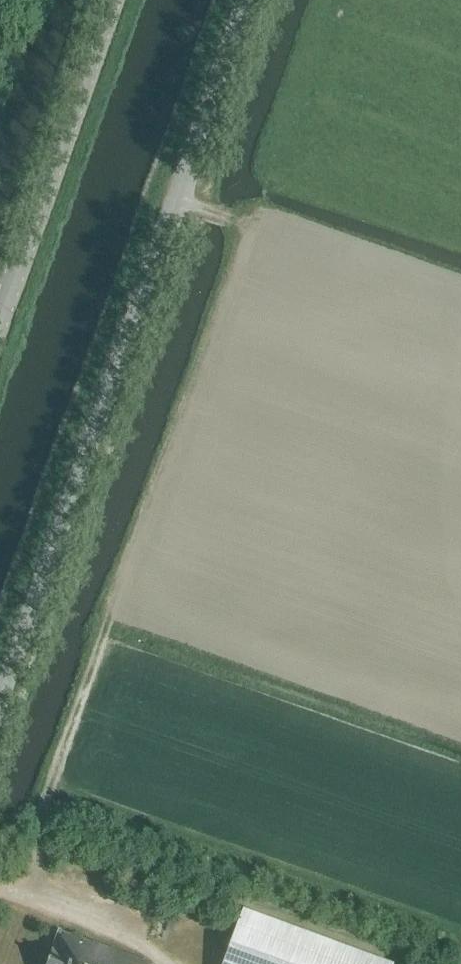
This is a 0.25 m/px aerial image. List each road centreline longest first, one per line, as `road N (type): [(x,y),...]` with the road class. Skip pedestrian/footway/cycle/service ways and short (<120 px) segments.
road 1 (unclassified): [(0,713),(250,0)]
road 2 (tertiary): [(0,319),(112,0)]

